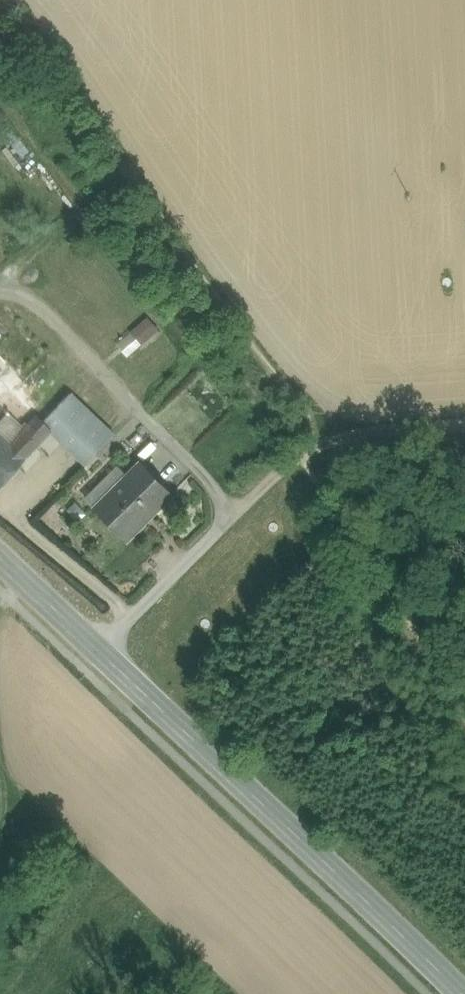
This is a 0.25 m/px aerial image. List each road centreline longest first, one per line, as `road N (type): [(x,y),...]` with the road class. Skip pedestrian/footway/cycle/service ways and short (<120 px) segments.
road 1 (secondary): [(0,560),(452,993)]
road 2 (track): [(0,6),(330,445)]
road 3 (track): [(98,651),(303,454)]
road 4 (track): [(303,454),(359,436),(464,430)]

